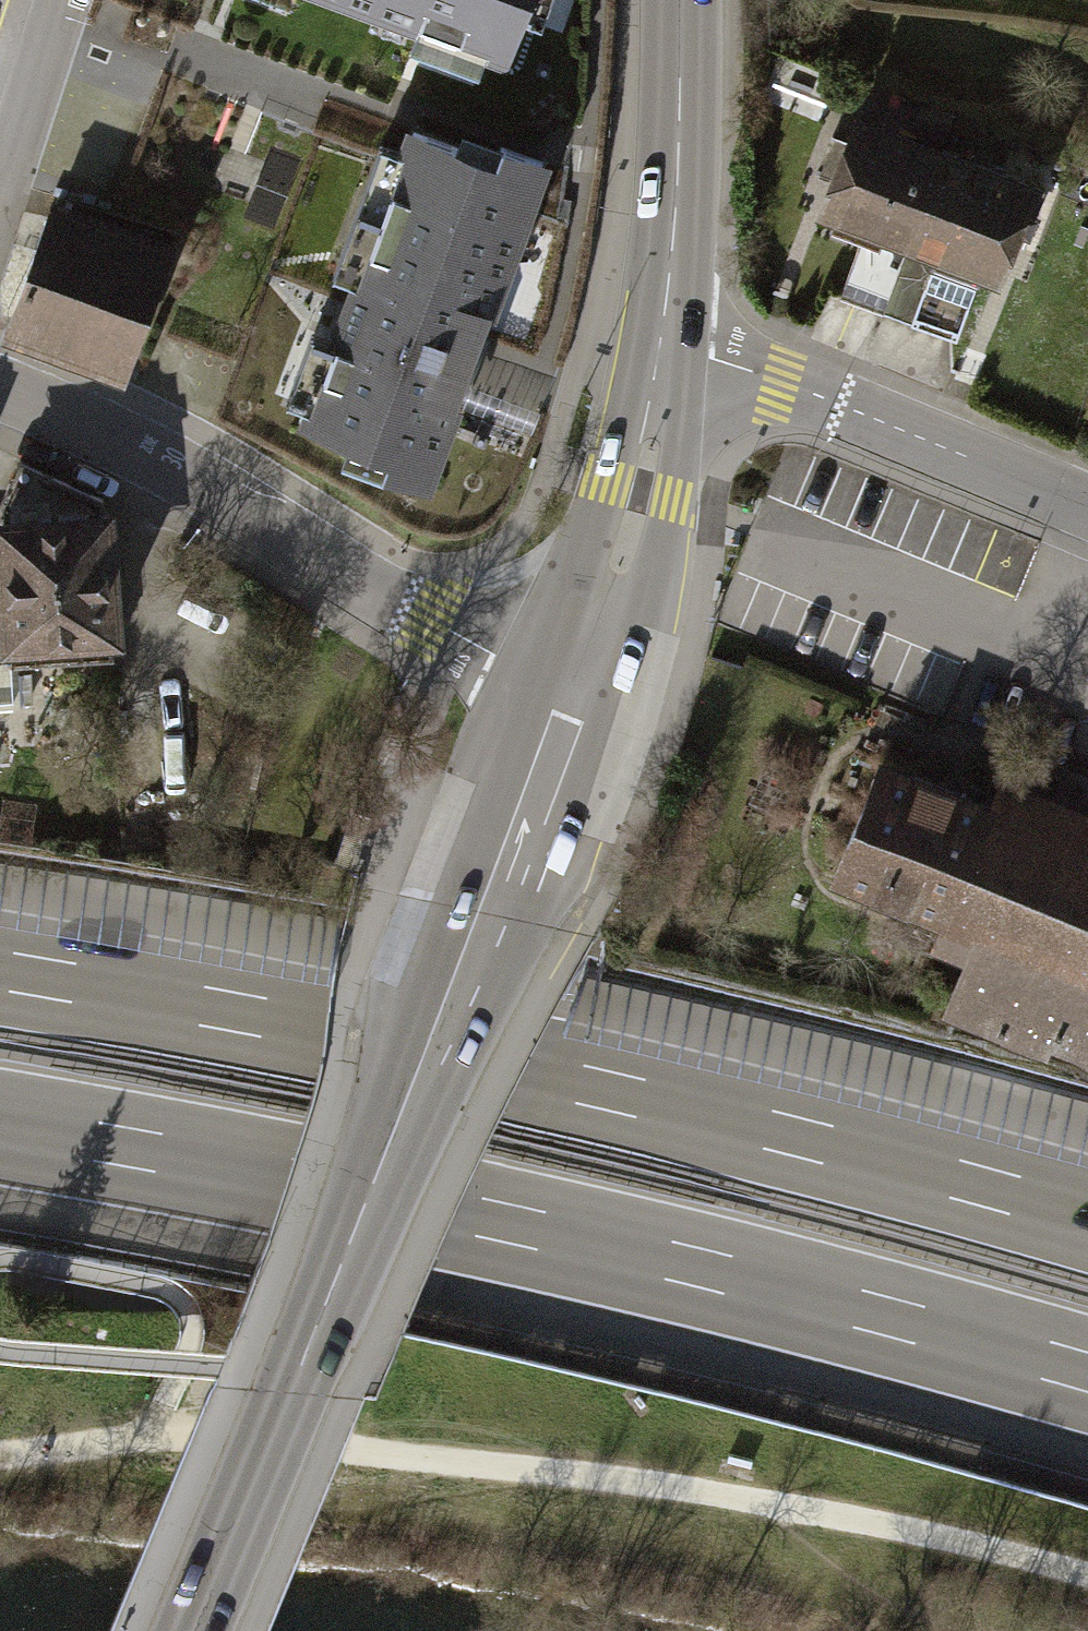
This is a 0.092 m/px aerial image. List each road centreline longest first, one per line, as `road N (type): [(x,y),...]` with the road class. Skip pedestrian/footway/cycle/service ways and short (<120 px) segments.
road 1 (motorway): [(0,1128),(496,1221),(1087,1374)]
road 2 (motorway): [(1087,1216),(458,1056),(0,971)]
road 3 (secondary): [(581,676),(189,1630)]
road 4 (track): [(150,1439),(690,1482),(1087,1578)]
road 5 (tertiary): [(581,676),(432,621),(179,462),(0,384)]
road 6 (residential): [(1087,515),(783,383),(663,346)]
road 7 (secondary): [(681,0),(663,346)]
road 8 (secondary): [(663,346),(643,490),(581,676)]
road 9 (track): [(0,1456),(150,1439)]
road 10 (residential): [(40,0),(0,134)]

